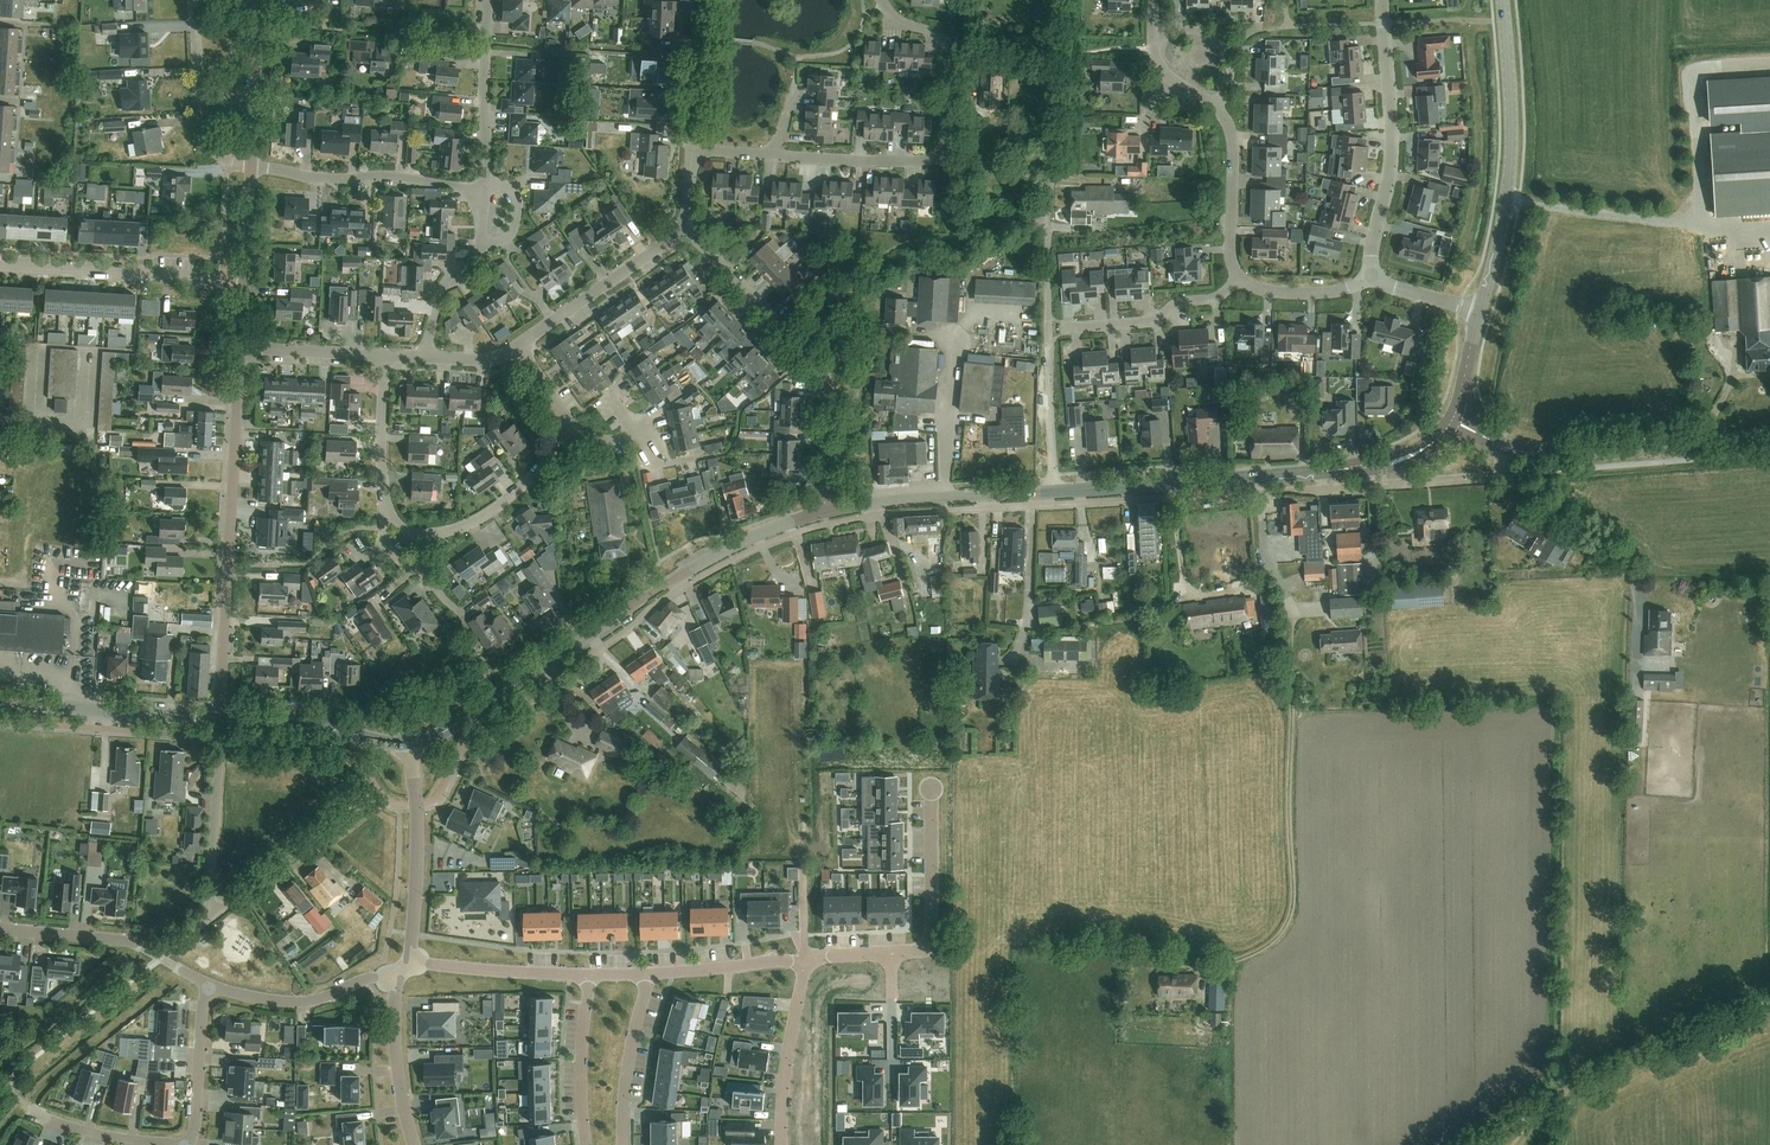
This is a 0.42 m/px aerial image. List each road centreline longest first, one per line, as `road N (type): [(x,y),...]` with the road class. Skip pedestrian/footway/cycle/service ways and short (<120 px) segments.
road 1 (track): [(1229,962),(1284,946),(1297,922),(1291,614),(1266,559),(1260,476)]
road 2 (residential): [(1053,490),(1048,226),(1057,0)]
road 3 (secondary): [(411,743),(444,732),(734,544),(828,511)]
road 4 (residential): [(883,0),(898,22),(937,33),(950,49),(948,133),(939,155),(835,159),(693,150)]
road 5 (secondary): [(1053,490),(1393,462),(1424,449),(1452,419)]
road 6 (residential): [(386,354),(383,477),(388,518),(403,535),(455,531),(489,512),(530,480),(565,432)]
road 7 (unclassified): [(220,720),(241,349)]
road 8 (residential): [(828,511),(827,379),(689,226)]
road 9 (secondary): [(1769,437),(1546,453),(1502,446),(1452,419)]
road 10 (residential): [(1239,280),(1230,255),(1232,132),(1217,104),(1162,76),(1156,0)]
road 11 (tertiary): [(1480,311),(1511,160),(1503,0)]
road 12 (residential): [(1372,279),(1392,163),(1383,0)]
road 13 (track): [(1546,1103),(1769,1001)]
road 14 (residential): [(244,283),(0,265)]
road 15 (secondary): [(828,511),(1053,490)]
road 16 (residential): [(474,192),(252,165)]
road 17 (secondary): [(220,720),(0,702)]
road 18 (residential): [(411,743),(418,846),(411,962)]
road 19 (residential): [(0,928),(119,939),(205,983)]
road 20 (residential): [(517,347),(689,226)]
road 21 (residential): [(209,920),(220,720)]
road 22 (residential): [(205,983),(305,1001),(398,974)]
road 23 (residential): [(252,165),(219,156),(203,141),(192,0)]
road 24 (residential): [(891,954),(930,942),(933,787)]
road 25 (secondary): [(220,720),(411,743)]
road 26 (residential): [(893,1144),(891,954)]
road 27 (residential): [(1067,326),(1159,323),(1180,303),(1210,302),(1239,280)]
road 28 (residential): [(781,1144),(801,963)]
road 29 (residential): [(411,962),(590,974)]
road 30 (residential): [(624,1144),(626,1083),(651,972)]
road 31 (residential): [(398,974),(397,1062),(415,1144)]
road 32 (residential): [(590,974),(581,1066),(587,1144)]
road 33 (residential): [(185,1144),(194,1136),(205,983)]
road 34 (residential): [(252,165),(262,0)]
road 35 (residential): [(185,1144),(109,1136),(36,1113)]
road 36 (residential): [(651,972),(801,963)]
road 37 (residential): [(693,150),(701,0)]
road 38 (residential): [(241,349),(386,354)]
road 39 (residential): [(1372,279),(1335,293),(1269,295),(1239,280)]
road 40 (residential): [(209,920),(317,835)]
road 41 (residential): [(424,356),(442,288),(476,268),(483,244)]
road 42 (residential): [(488,182),(486,56)]

